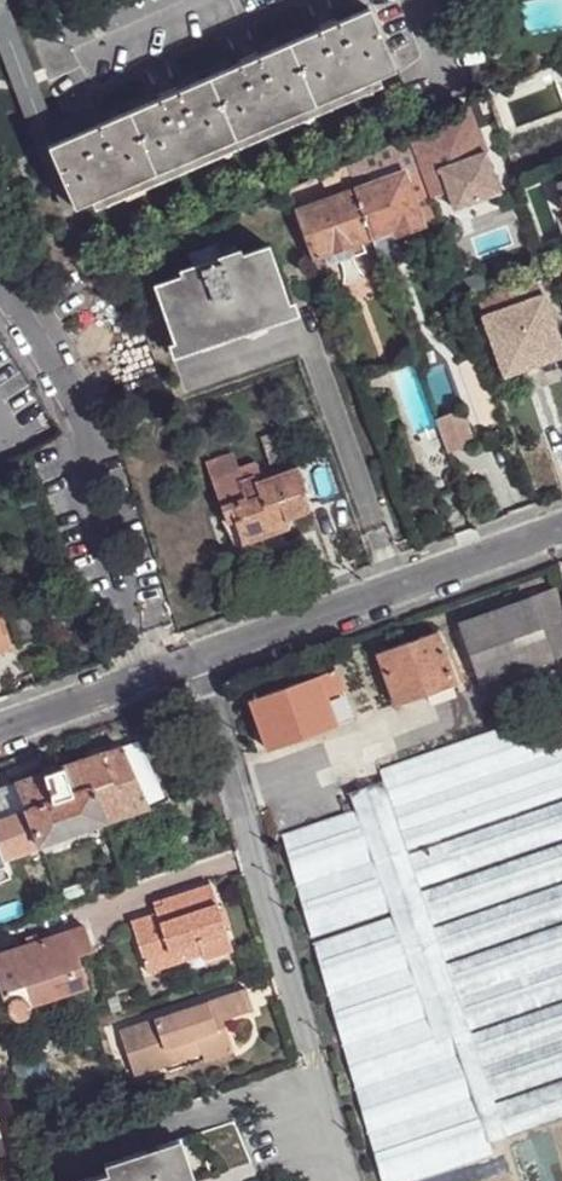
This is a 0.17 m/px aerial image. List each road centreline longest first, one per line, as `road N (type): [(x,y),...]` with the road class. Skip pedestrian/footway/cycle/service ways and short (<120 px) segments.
road 1 (residential): [(0,272),(86,426),(83,492),(148,678)]
road 2 (residential): [(561,529),(148,678)]
road 3 (residential): [(148,678),(0,731)]

